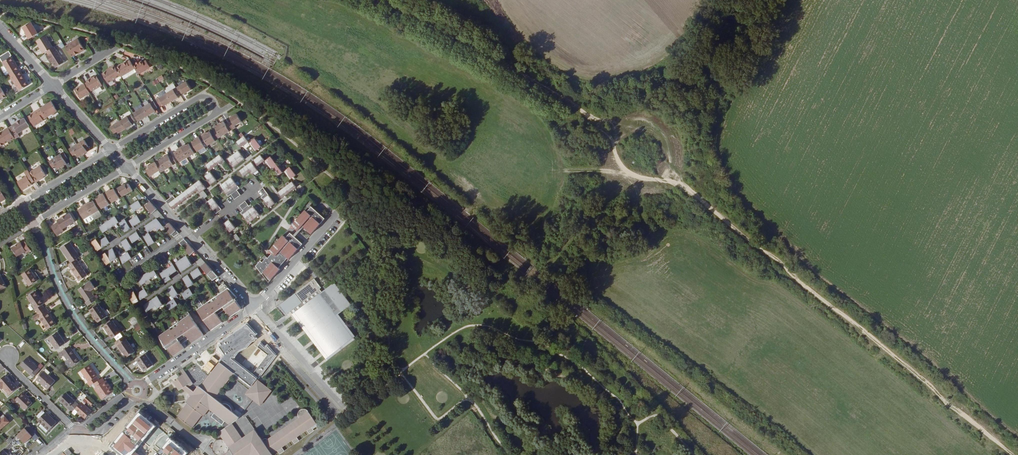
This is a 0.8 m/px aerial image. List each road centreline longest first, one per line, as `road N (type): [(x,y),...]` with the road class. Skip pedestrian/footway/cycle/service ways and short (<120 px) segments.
road 1 (residential): [(131,384),(64,299),(34,225)]
road 2 (residential): [(253,307),(127,168)]
road 3 (unclassified): [(143,385),(253,307)]
road 4 (residential): [(214,117),(216,104),(200,98),(111,150)]
road 5 (track): [(690,195),(655,138),(640,132),(598,137)]
road 6 (unclassified): [(253,307),(337,214)]

